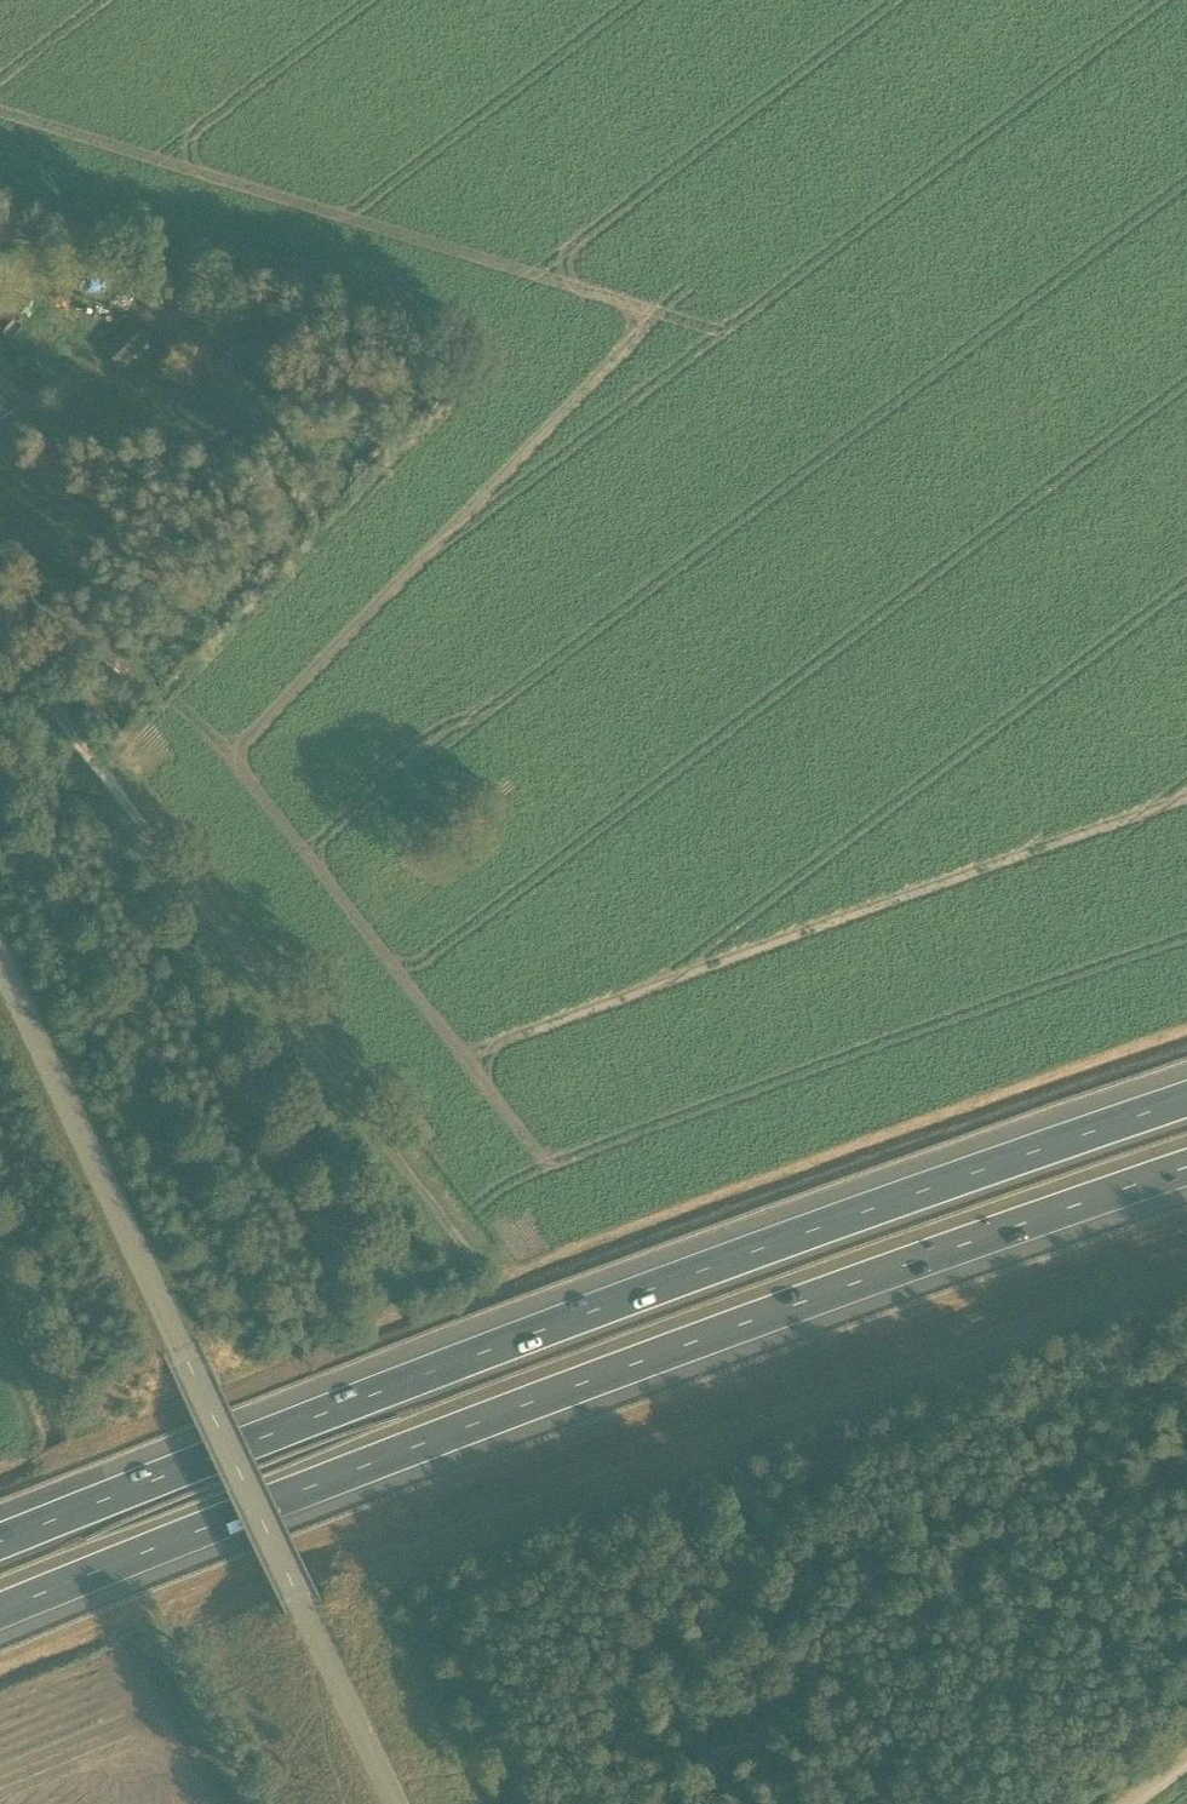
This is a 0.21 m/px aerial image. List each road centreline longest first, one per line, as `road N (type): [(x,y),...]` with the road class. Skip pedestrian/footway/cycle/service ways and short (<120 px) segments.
road 1 (motorway): [(0,1613),(866,1278),(1186,1172)]
road 2 (motorway): [(1186,1106),(856,1217),(0,1545)]
road 3 (unclassified): [(396,1803),(190,1359),(0,977)]
road 4 (track): [(473,1255),(0,639)]
road 5 (track): [(474,371),(0,237)]

